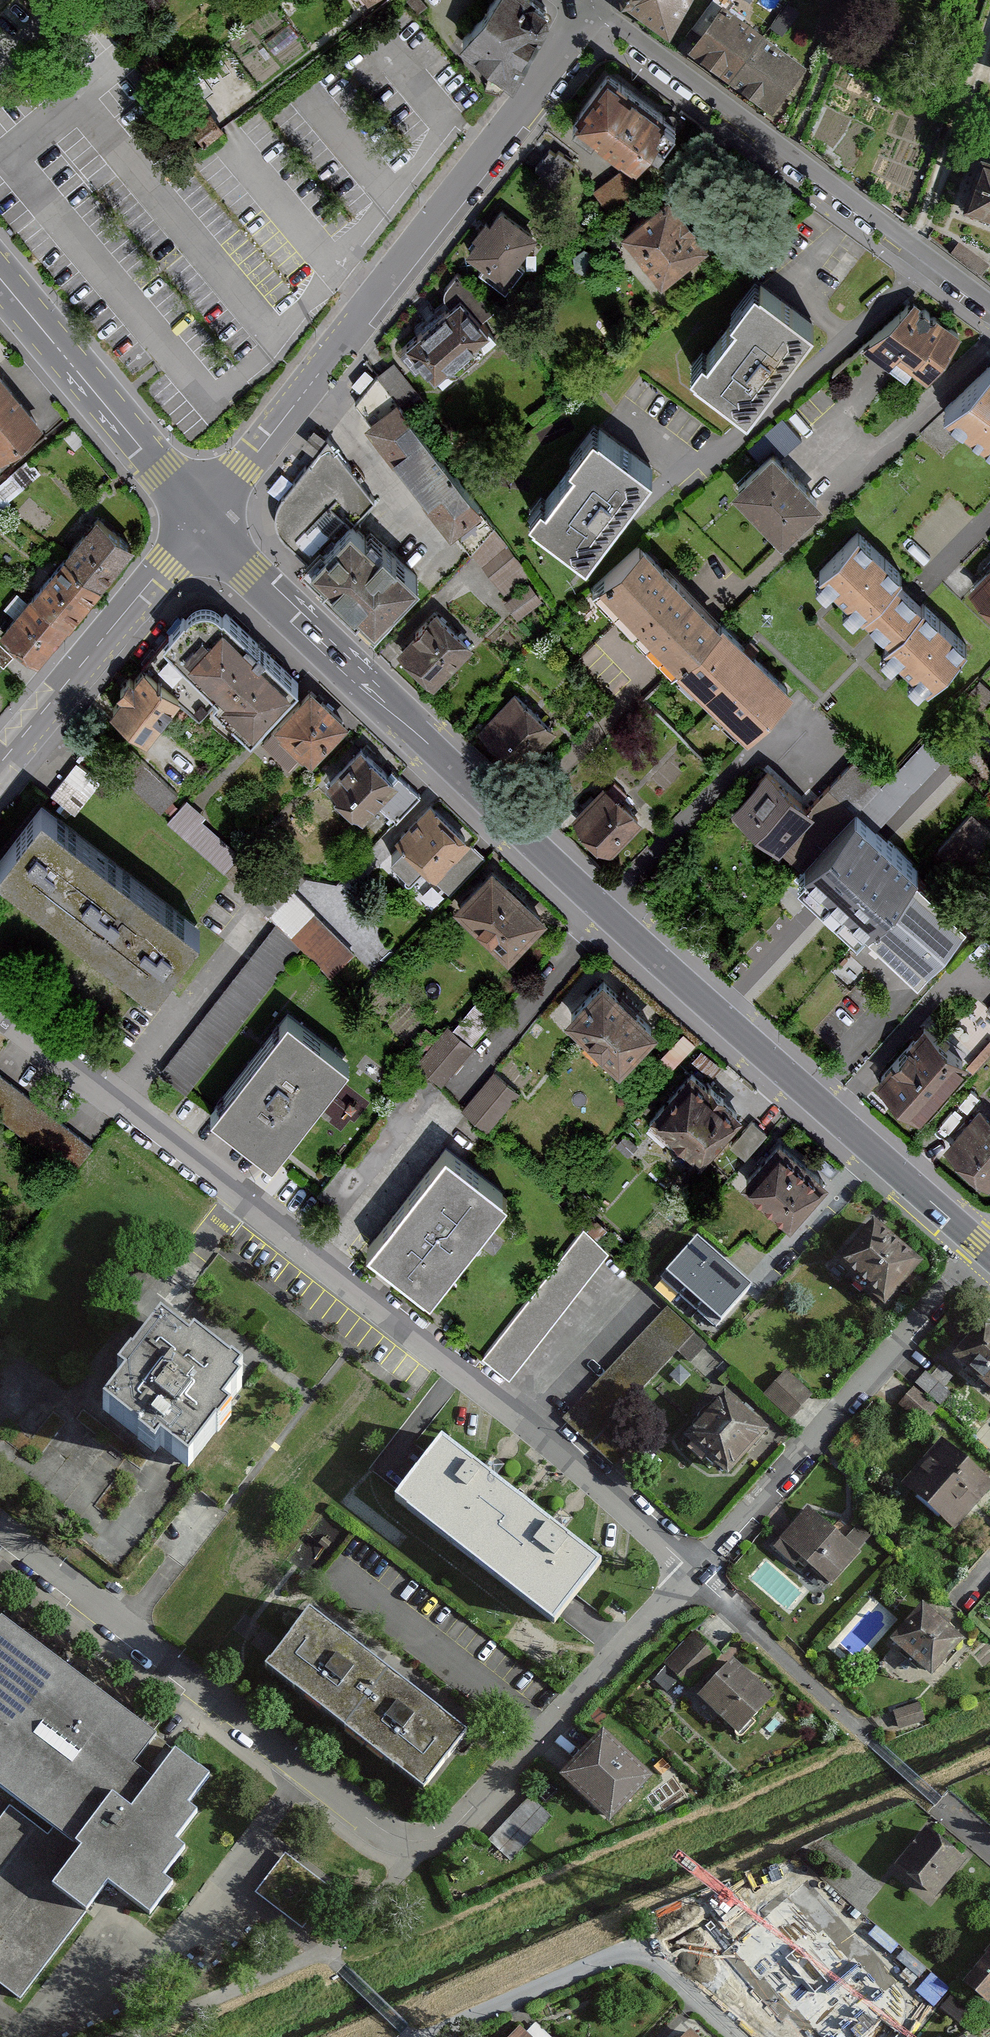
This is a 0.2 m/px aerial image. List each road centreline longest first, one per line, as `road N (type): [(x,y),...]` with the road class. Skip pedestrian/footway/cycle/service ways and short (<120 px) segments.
road 1 (secondary): [(202,515),(250,571),(607,914),(989,1253)]
road 2 (residential): [(0,1529),(337,1793),(387,1828),(419,1837),(445,1832),(693,1573)]
road 3 (residential): [(0,1007),(570,1460),(693,1573)]
road 4 (unclassified): [(202,515),(534,92),(575,26),(578,3)]
road 5 (residential): [(989,304),(578,3)]
road 6 (residential): [(693,1573),(949,1283)]
road 7 (residential): [(736,2036),(664,1971),(629,1955),(429,2036)]
road 8 (unclassified): [(0,765),(202,515)]
road 9 (secondary): [(0,278),(202,515)]

